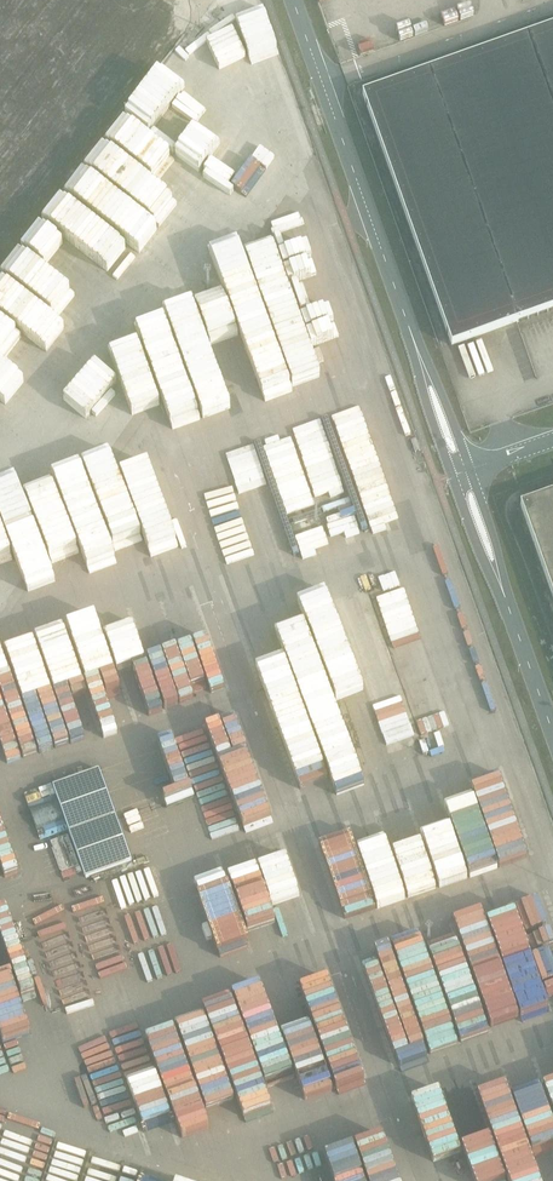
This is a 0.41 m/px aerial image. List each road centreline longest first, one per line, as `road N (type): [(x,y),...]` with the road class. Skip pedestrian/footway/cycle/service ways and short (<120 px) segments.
road 1 (unclassified): [(410,332),(295,0)]
road 2 (unclassified): [(410,332),(452,476)]
road 3 (unclassified): [(470,469),(410,332)]
road 4 (unclassified): [(552,733),(504,596)]
road 5 (unclassified): [(504,596),(470,469)]
road 6 (unclassified): [(452,476),(504,596)]

